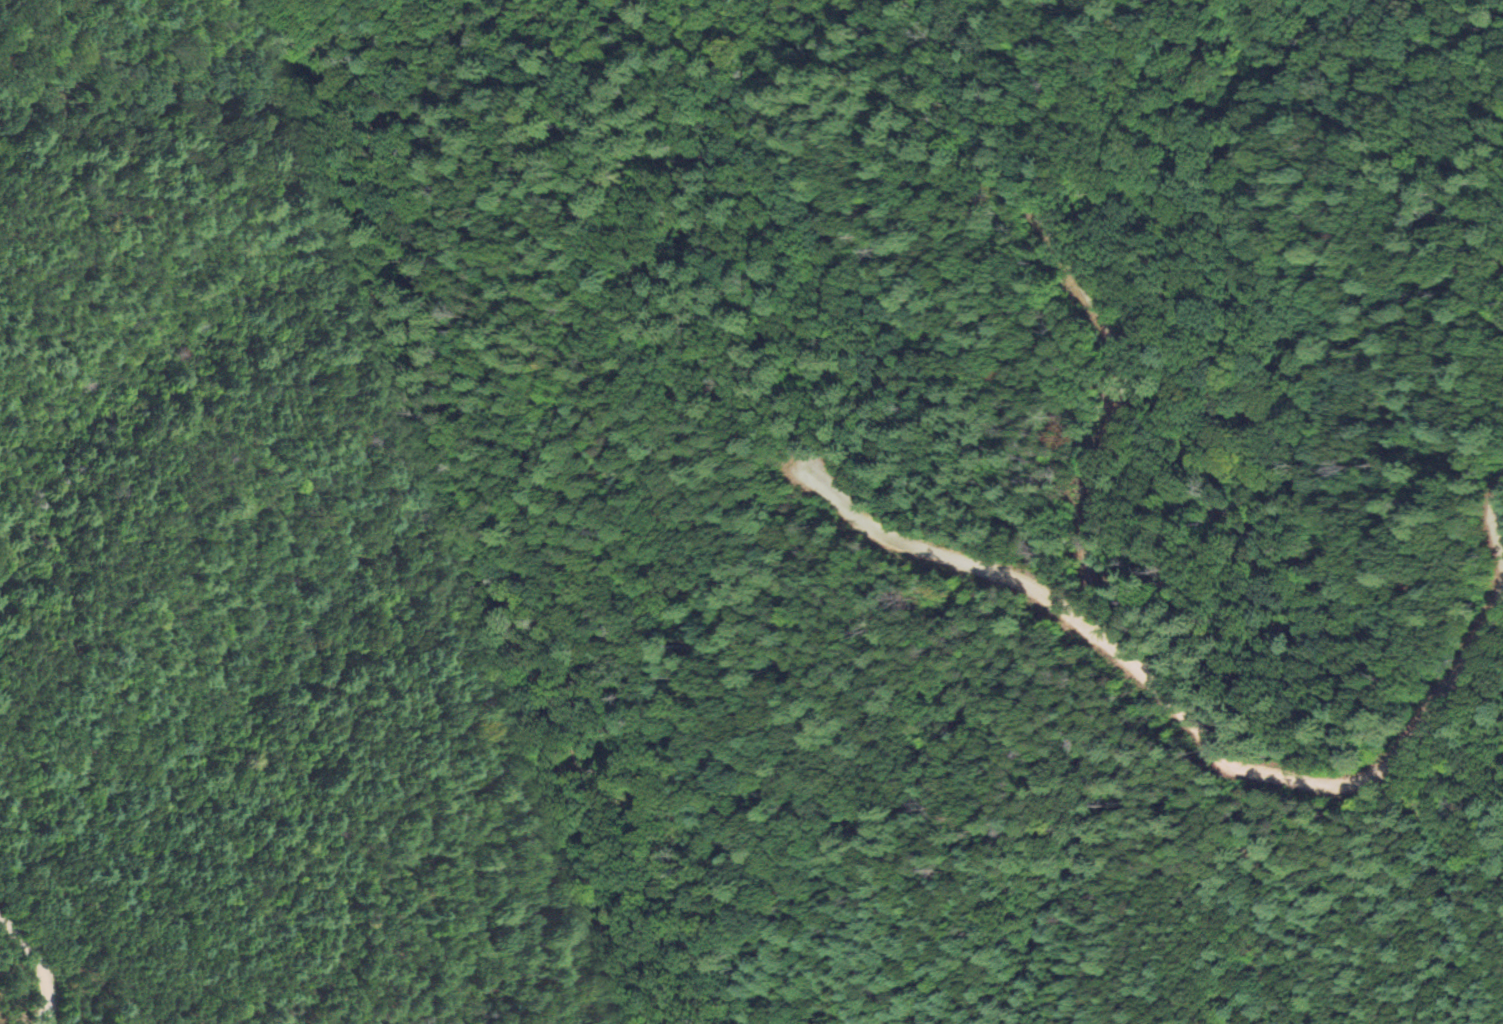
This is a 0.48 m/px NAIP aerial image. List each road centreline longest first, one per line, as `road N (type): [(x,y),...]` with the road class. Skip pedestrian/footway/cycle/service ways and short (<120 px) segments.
road 1 (residential): [(44,1023),(53,998),(29,942),(0,918)]

